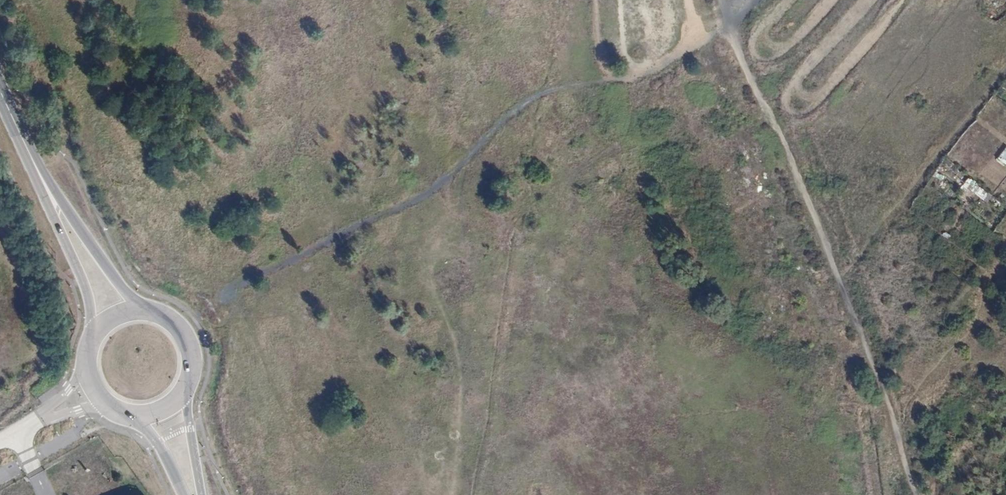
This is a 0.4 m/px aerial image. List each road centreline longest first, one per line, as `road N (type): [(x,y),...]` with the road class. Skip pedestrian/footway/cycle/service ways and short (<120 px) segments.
road 1 (track): [(919,494),(903,432),(717,0)]
road 2 (primary): [(153,313),(115,279),(24,145)]
road 3 (primary): [(24,145),(86,291),(94,338)]

